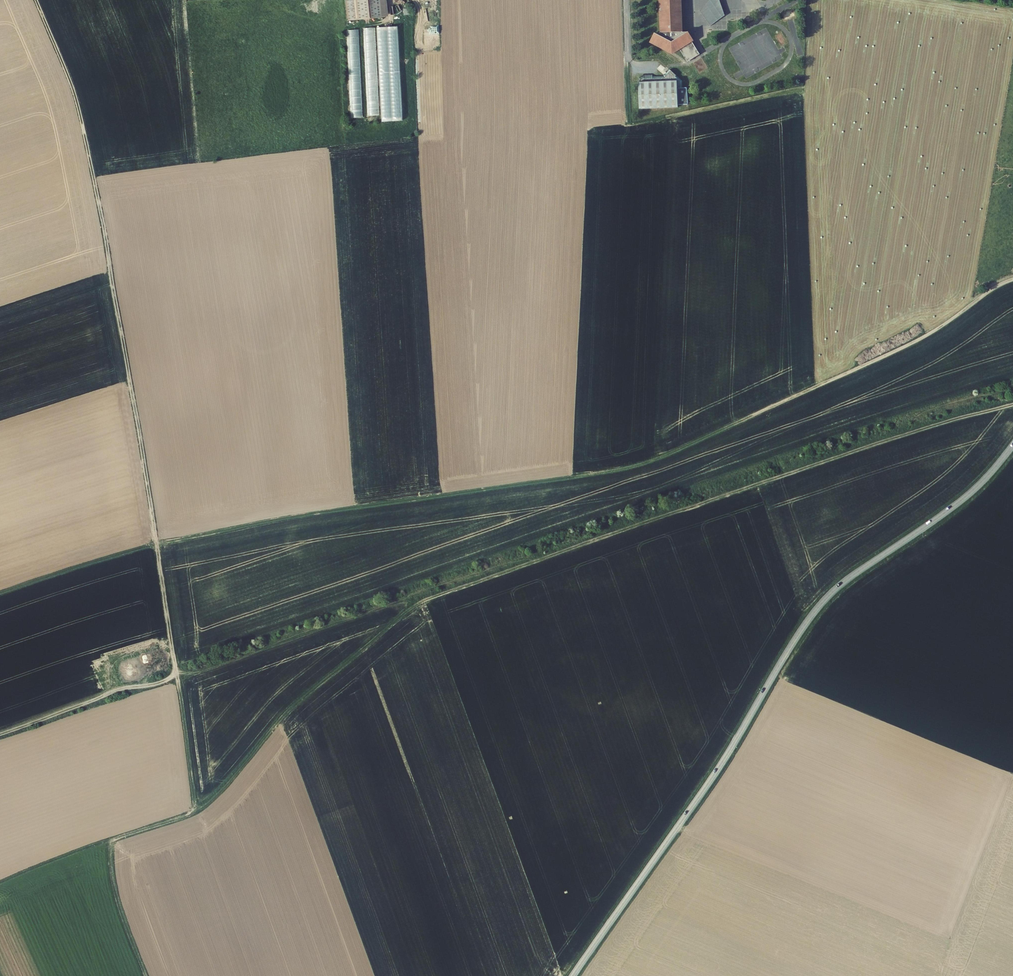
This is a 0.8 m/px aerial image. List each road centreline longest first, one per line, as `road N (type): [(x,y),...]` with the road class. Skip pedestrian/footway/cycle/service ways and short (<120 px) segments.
road 1 (track): [(1012,406),(428,598),(299,701),(196,811),(176,676)]
road 2 (track): [(159,543),(628,469),(892,353),(1012,282)]
road 3 (tertiary): [(1012,445),(968,495),(816,611),(718,768),(572,975)]
road 4 (track): [(159,543),(88,137),(76,87),(37,0)]
road 5 (track): [(514,561),(176,676)]
road 6 (track): [(196,811),(107,842),(116,897),(146,975)]
road 7 (track): [(176,676),(0,735)]
road 8 (track): [(0,590),(159,543)]
road 9 (track): [(159,543),(176,676)]

